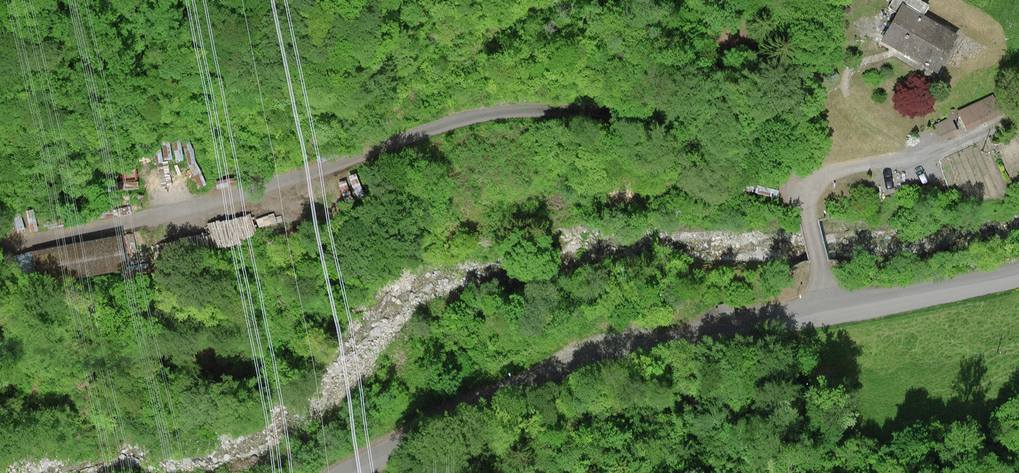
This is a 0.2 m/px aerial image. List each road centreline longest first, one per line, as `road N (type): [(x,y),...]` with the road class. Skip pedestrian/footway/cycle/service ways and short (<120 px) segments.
road 1 (track): [(805,187),(768,151),(739,137),(654,115),(528,111),(435,130),(255,198),(0,247)]
road 2 (unclassified): [(344,472),(443,419),(603,362),(1018,278)]
road 3 (track): [(831,314),(805,187),(954,150),(1018,111)]

